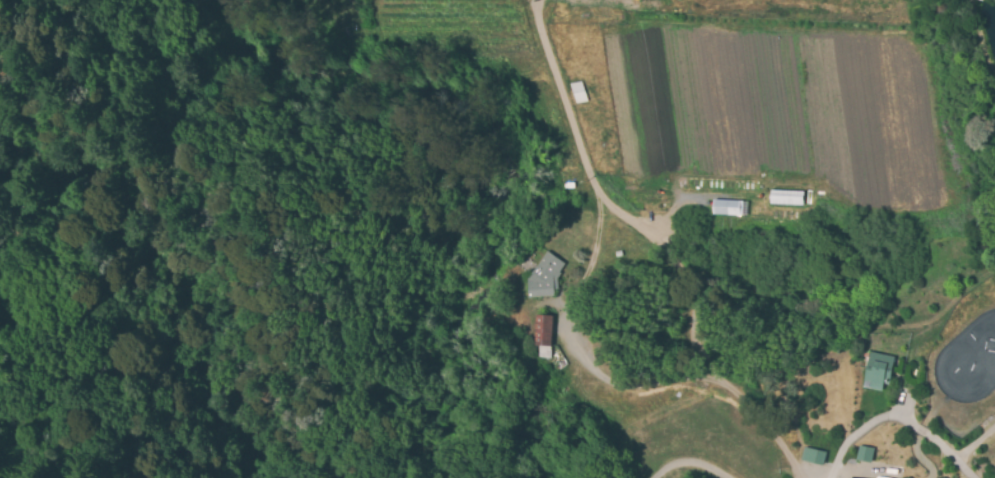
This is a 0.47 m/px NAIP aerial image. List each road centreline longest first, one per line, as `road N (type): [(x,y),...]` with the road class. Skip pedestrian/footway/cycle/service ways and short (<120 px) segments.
road 1 (track): [(840,477),(874,417),(930,429),(975,477)]

